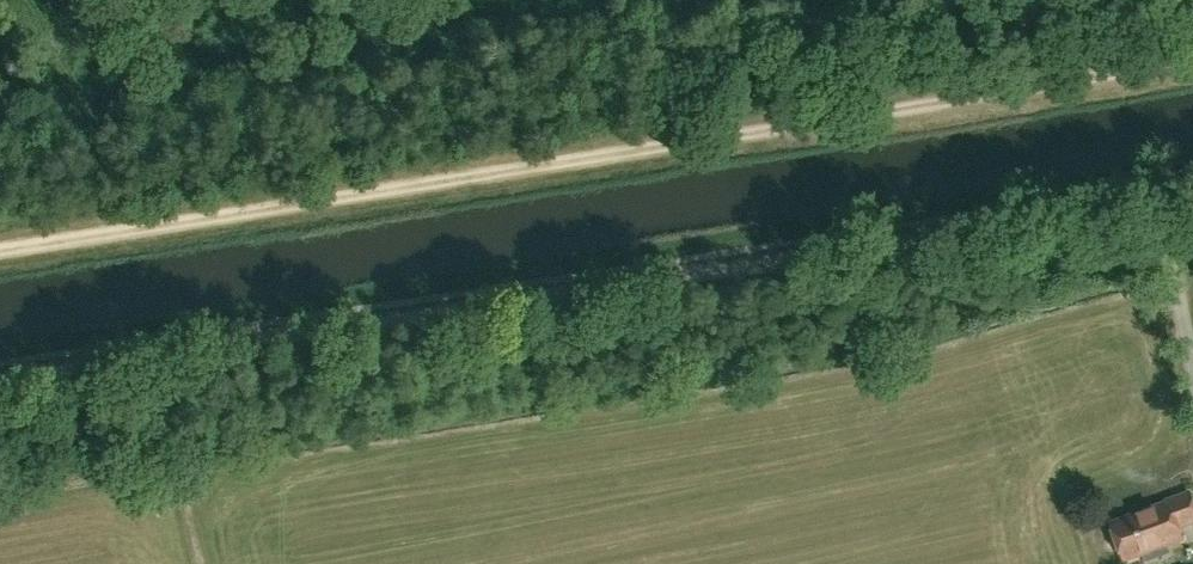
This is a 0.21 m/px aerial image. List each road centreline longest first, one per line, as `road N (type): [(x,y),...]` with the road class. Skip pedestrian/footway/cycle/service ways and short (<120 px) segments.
road 1 (track): [(0,379),(766,251),(1192,191)]
road 2 (track): [(0,248),(1192,61)]

